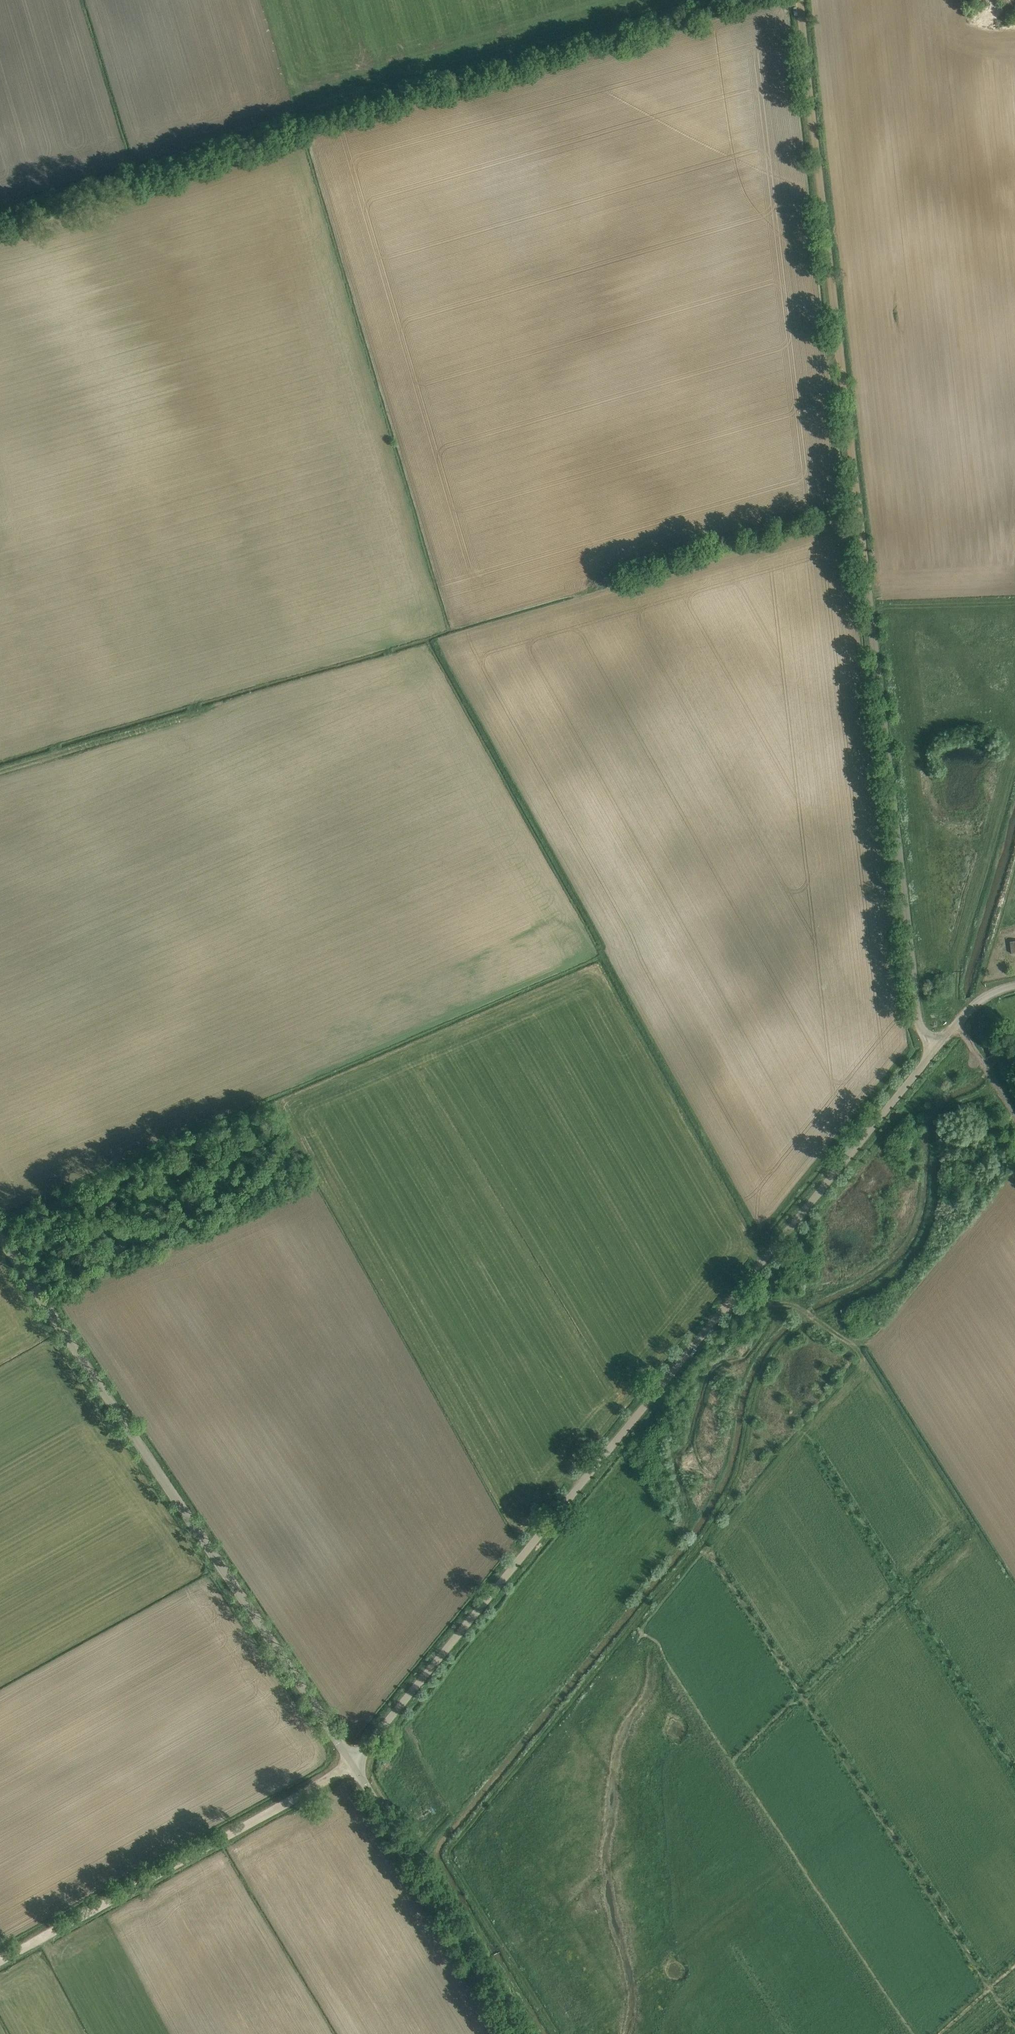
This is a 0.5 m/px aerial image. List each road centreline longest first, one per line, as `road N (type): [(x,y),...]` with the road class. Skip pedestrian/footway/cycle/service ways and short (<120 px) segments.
road 1 (unclassified): [(940,1043),(918,1020),(800,0)]
road 2 (unclassified): [(353,1763),(940,1043)]
road 3 (unclassified): [(353,1763),(0,1236)]
road 4 (track): [(0,1960),(353,1763)]
road 5 (unclassified): [(516,2033),(353,1763)]
road 6 (track): [(226,704),(0,770)]

